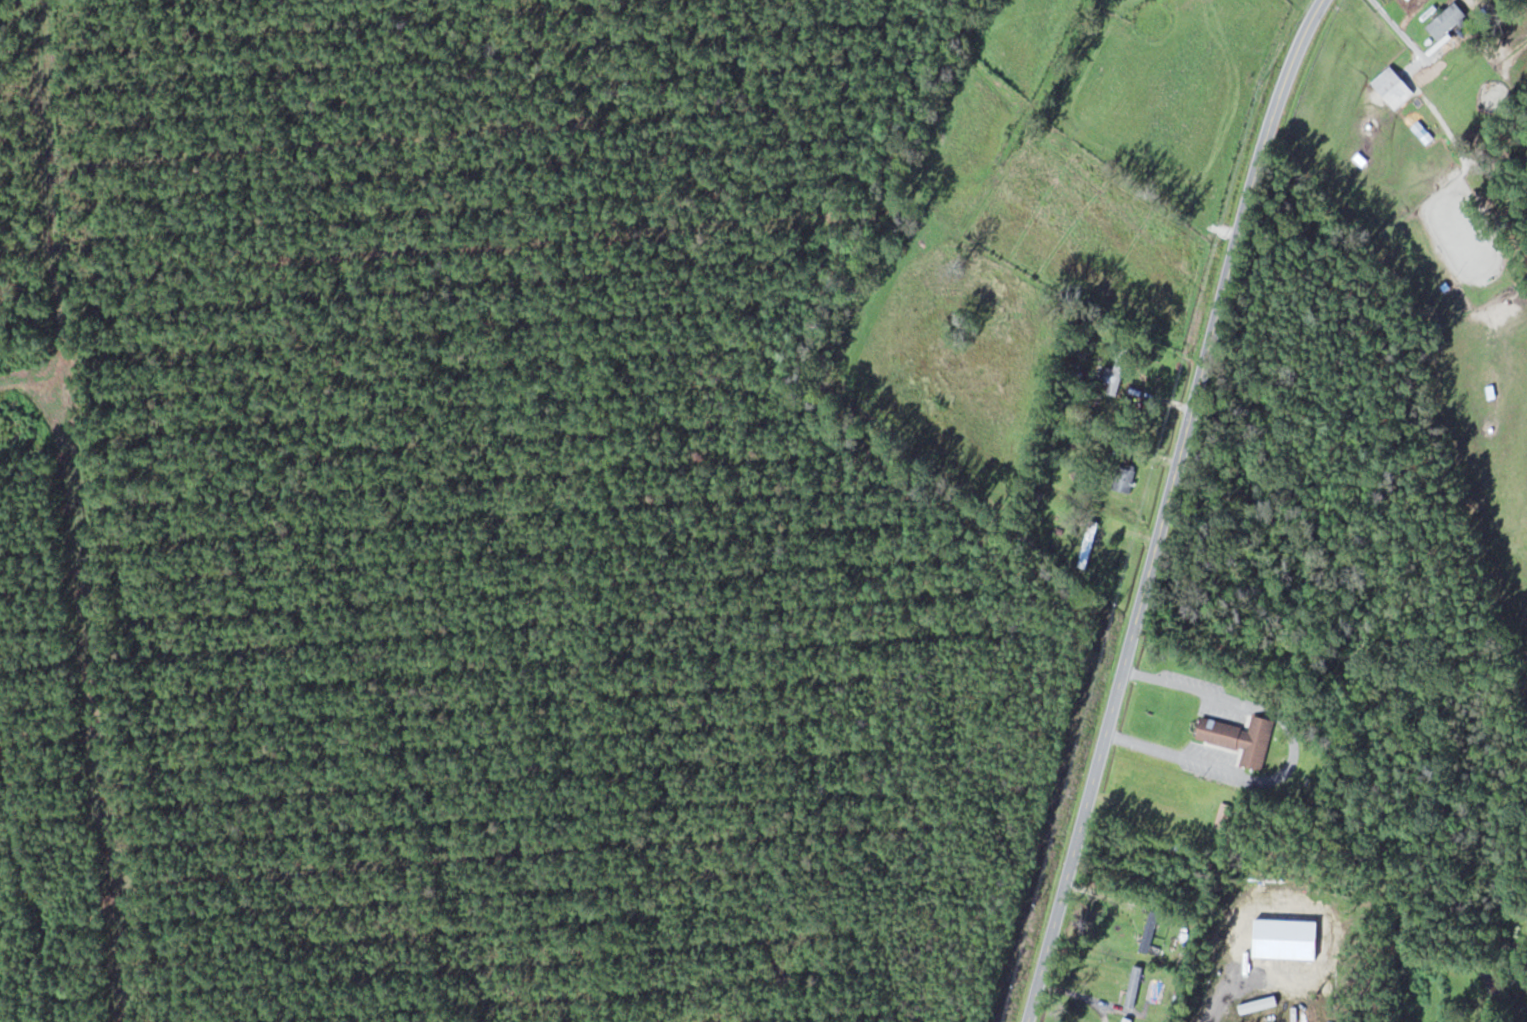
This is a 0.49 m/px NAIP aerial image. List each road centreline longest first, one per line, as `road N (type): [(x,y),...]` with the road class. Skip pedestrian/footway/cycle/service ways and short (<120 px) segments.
road 1 (tertiary): [(1032,1021),(1289,51),(1324,0)]

